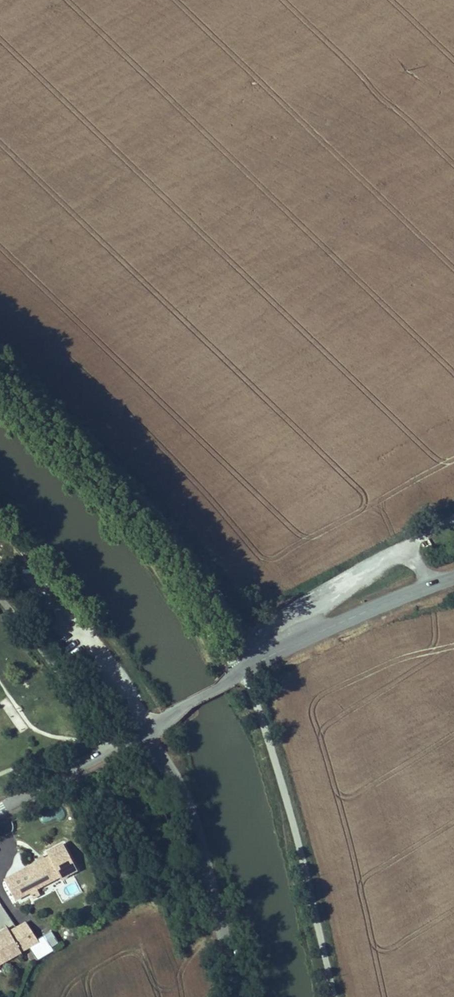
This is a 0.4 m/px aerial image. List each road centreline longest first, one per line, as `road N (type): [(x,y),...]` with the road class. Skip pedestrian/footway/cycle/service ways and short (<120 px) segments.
road 1 (unclassified): [(258,662),(203,582),(85,444),(0,370)]
road 2 (unclassified): [(148,726),(207,861),(237,996)]
road 3 (tertiary): [(453,575),(258,662)]
road 4 (tertiary): [(0,806),(148,726)]

